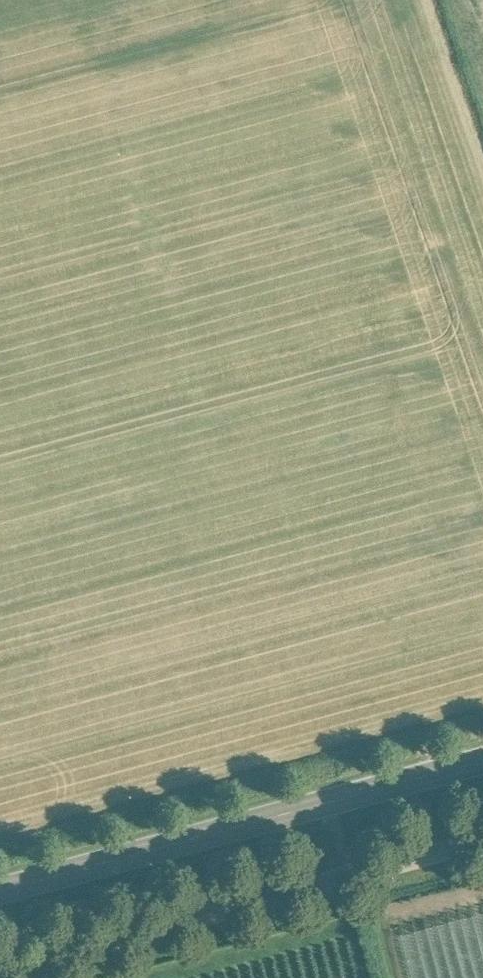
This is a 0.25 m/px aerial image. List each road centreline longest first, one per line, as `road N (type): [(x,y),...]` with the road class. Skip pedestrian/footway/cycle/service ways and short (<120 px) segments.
road 1 (unclassified): [(0,969),(348,875)]
road 2 (secondary): [(0,891),(330,802)]
road 3 (secondary): [(330,802),(482,762)]
road 4 (unclassified): [(348,875),(482,839)]

